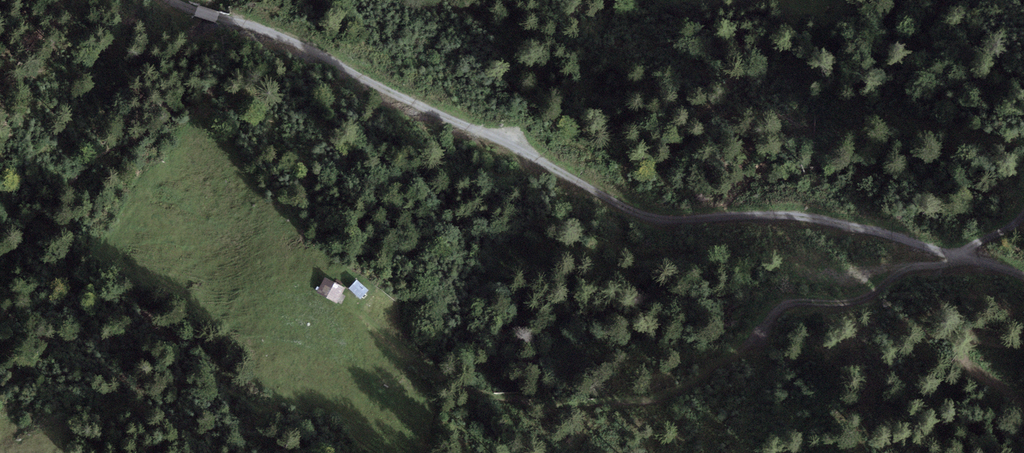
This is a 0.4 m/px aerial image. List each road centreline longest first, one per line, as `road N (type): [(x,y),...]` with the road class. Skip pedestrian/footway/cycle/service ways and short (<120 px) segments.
road 1 (track): [(1023,277),(820,219),(654,218),(291,40),(169,0)]
road 2 (track): [(1023,214),(961,256),(901,268),(864,299),(786,307),(679,391),(638,403),(450,380),(353,300)]

